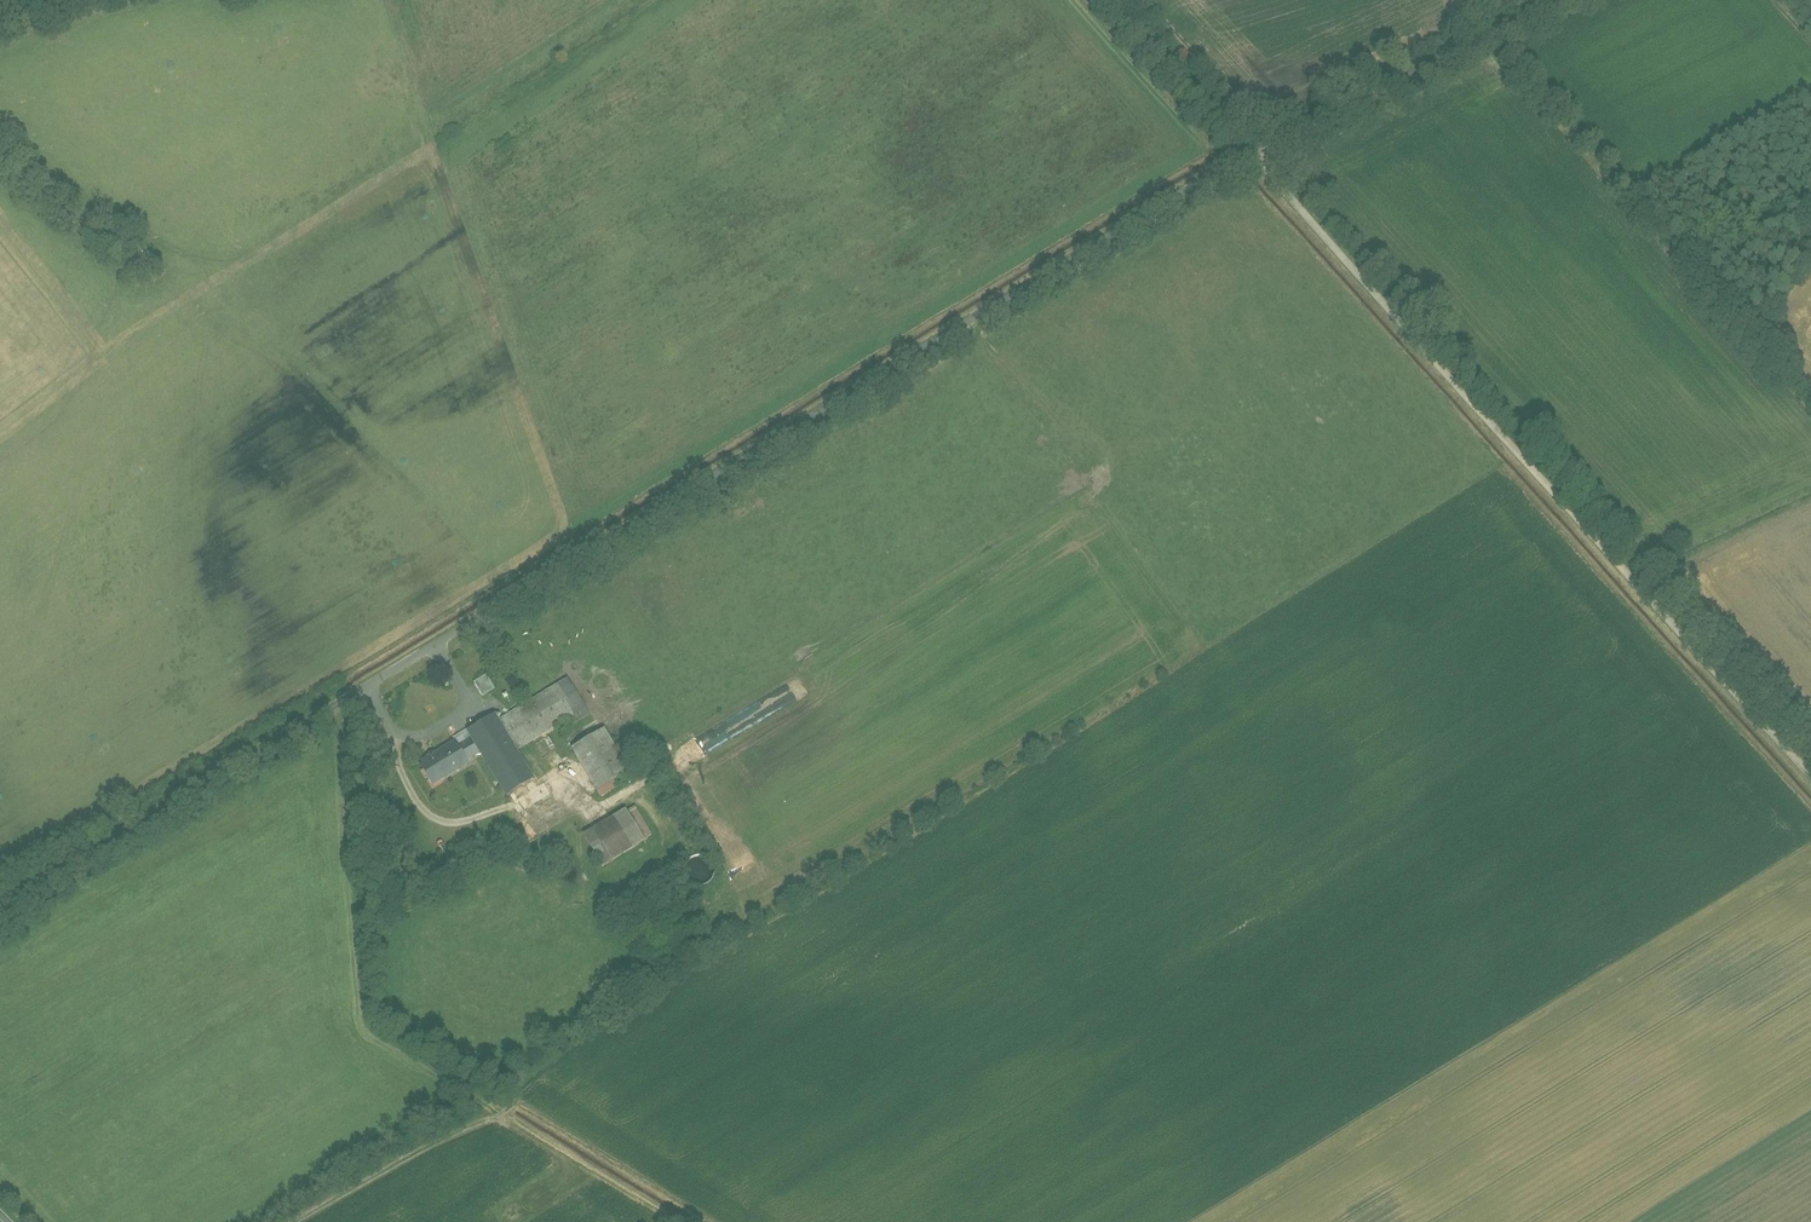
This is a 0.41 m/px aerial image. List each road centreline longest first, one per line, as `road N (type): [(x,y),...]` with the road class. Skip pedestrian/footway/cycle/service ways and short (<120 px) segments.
road 1 (unclassified): [(0,899),(1252,157),(1568,0)]
road 2 (track): [(1810,775),(1113,0)]

